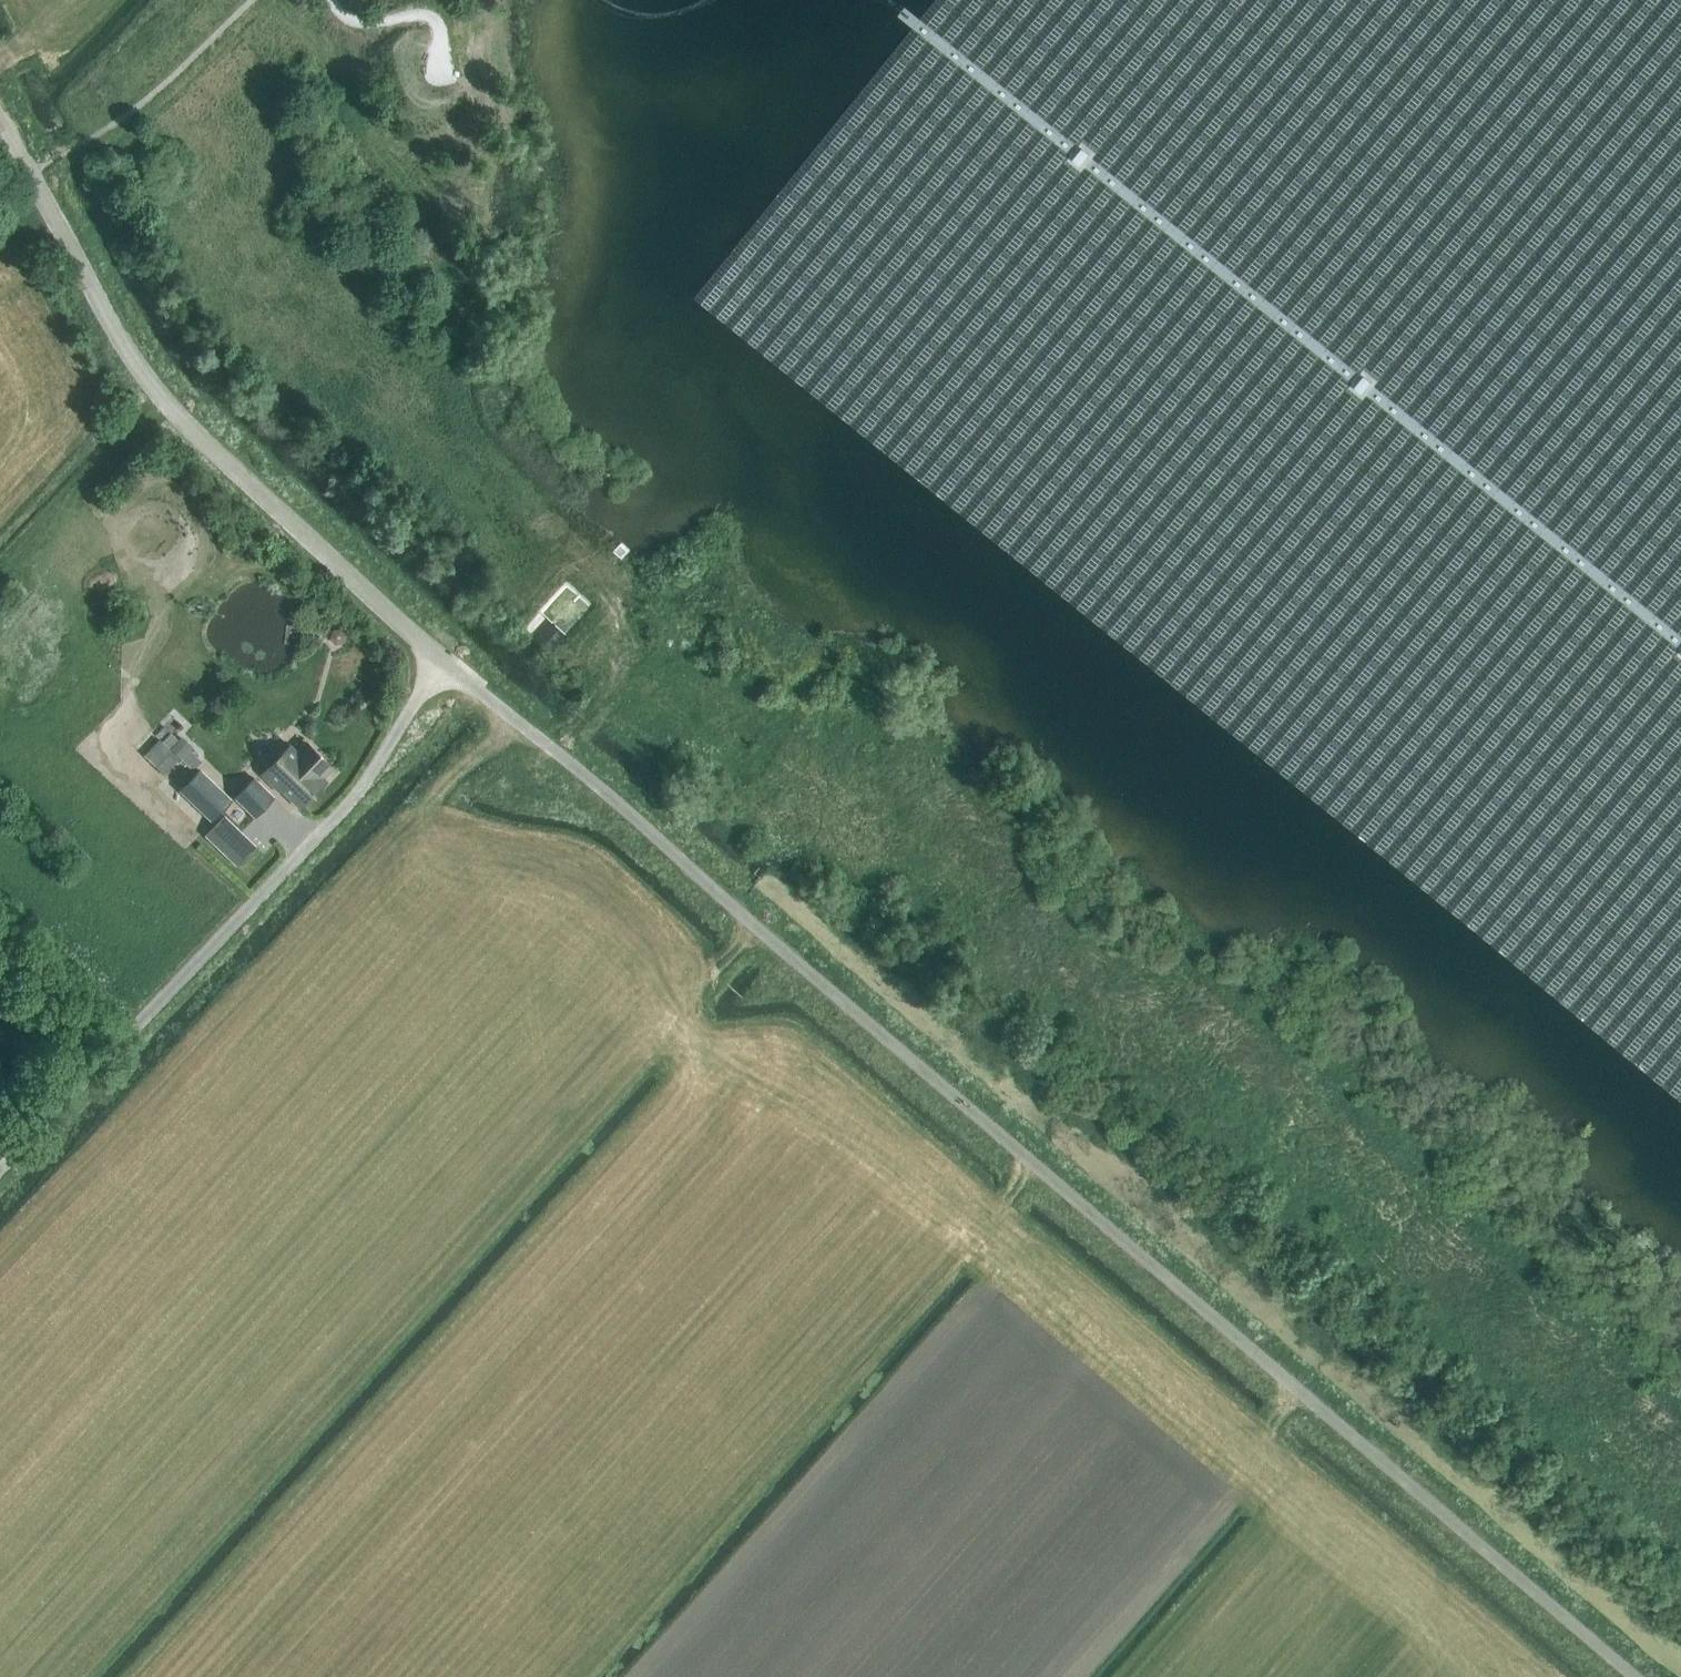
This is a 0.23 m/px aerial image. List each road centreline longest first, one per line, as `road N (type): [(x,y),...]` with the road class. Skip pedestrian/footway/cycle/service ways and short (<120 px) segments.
road 1 (unclassified): [(443,659),(1635,1676)]
road 2 (unclassified): [(443,659),(164,405),(111,330),(0,114)]
road 3 (unclassified): [(0,1171),(331,824),(390,748),(443,659)]

